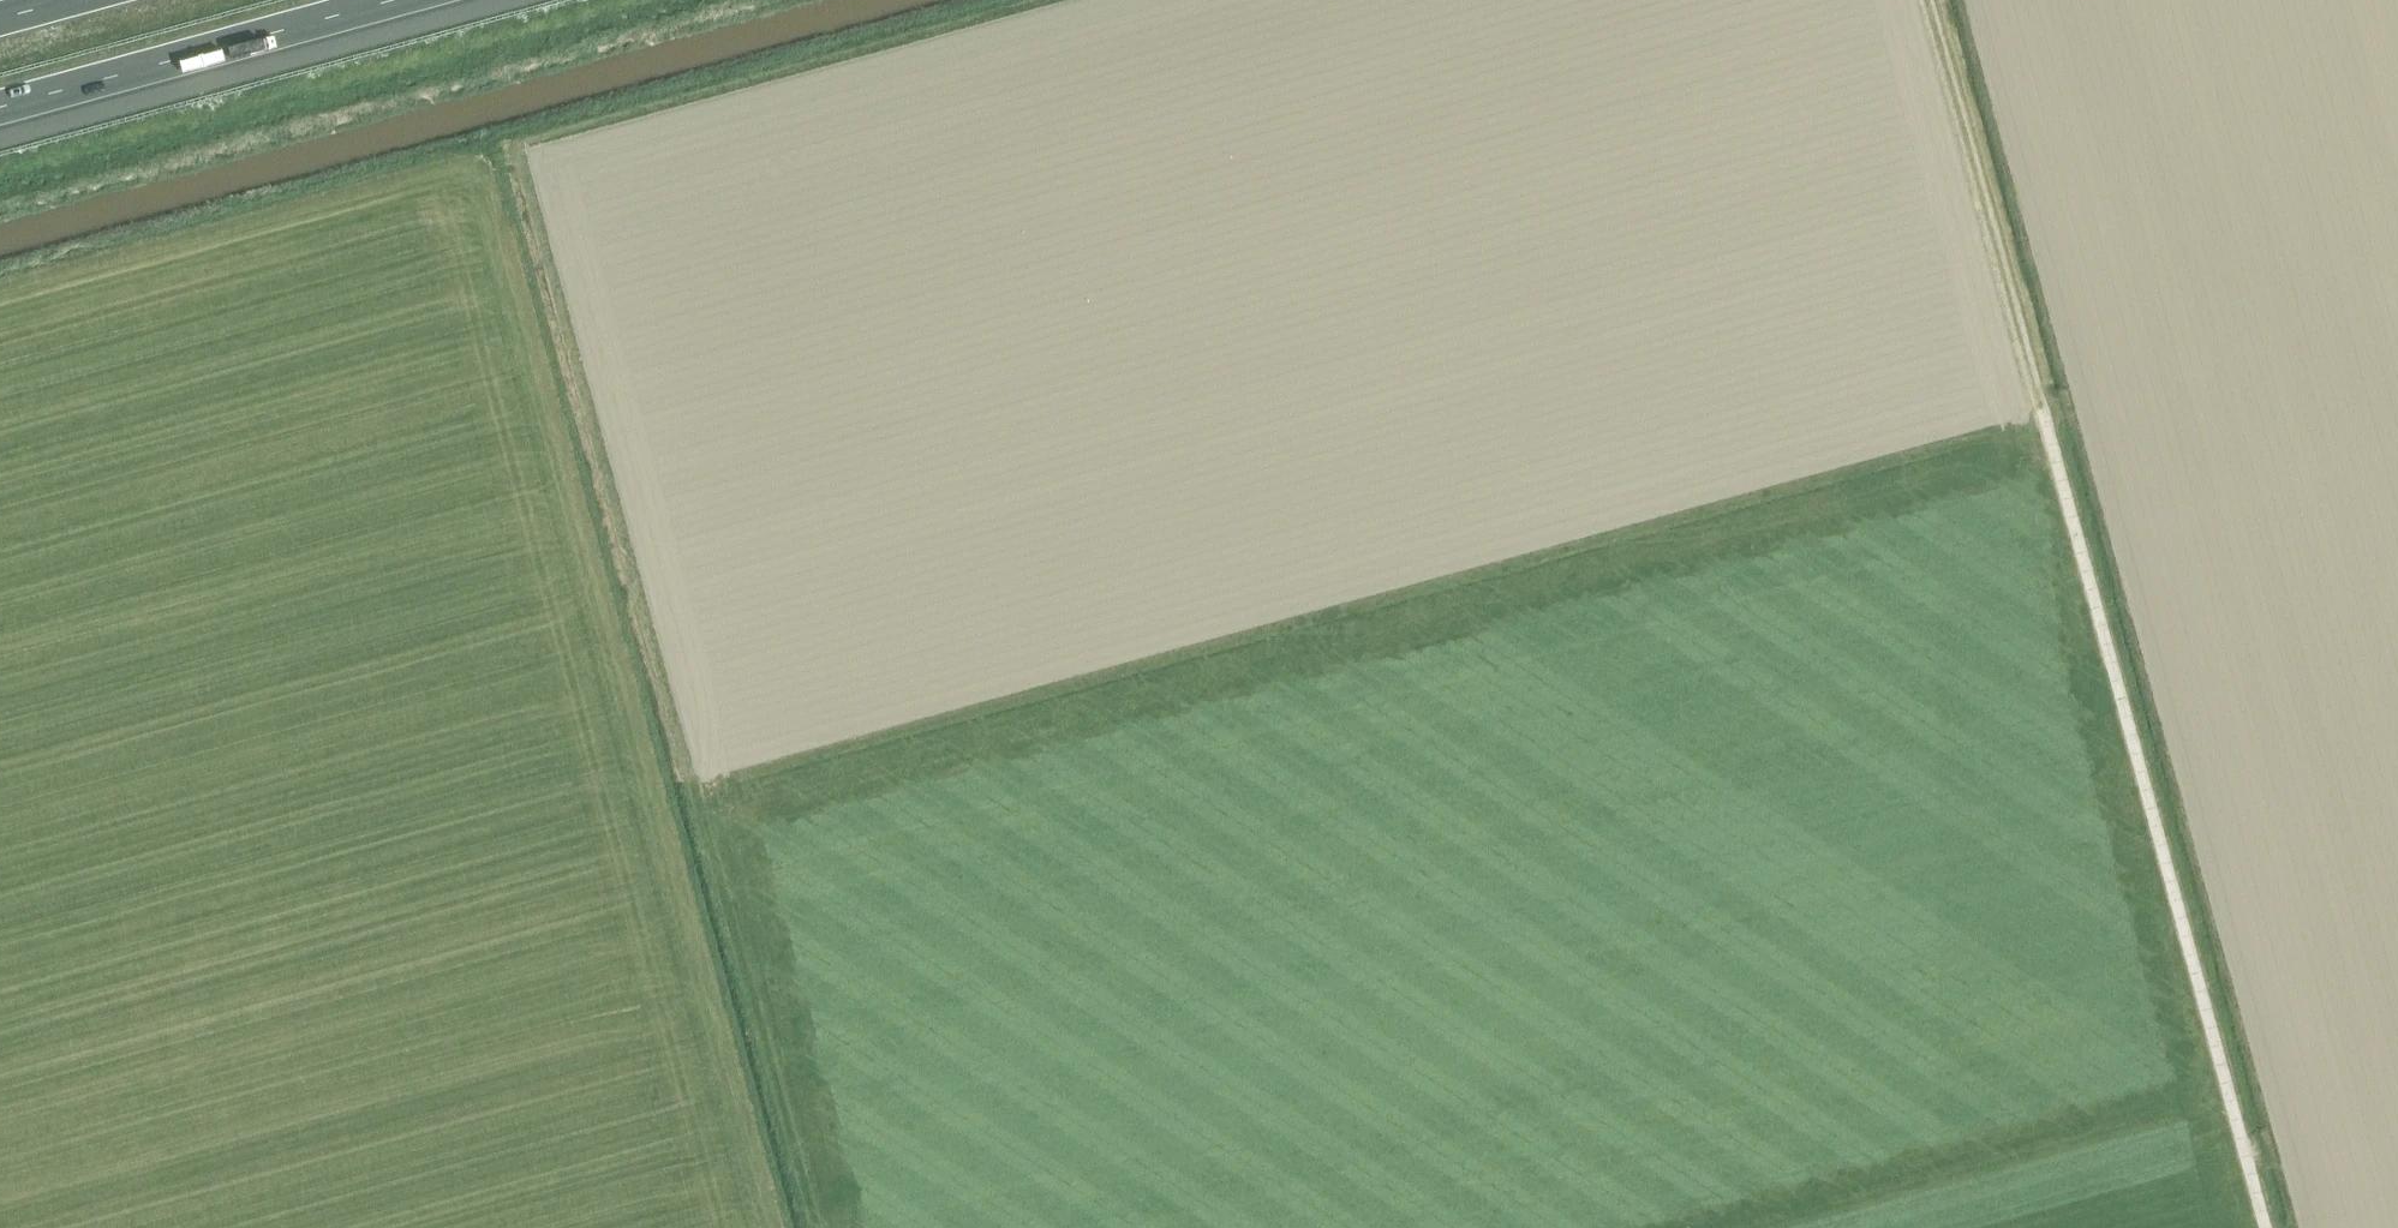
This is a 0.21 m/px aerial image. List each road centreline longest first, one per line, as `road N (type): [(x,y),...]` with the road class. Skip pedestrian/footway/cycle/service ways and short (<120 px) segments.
road 1 (motorway): [(0,109),(398,0)]

